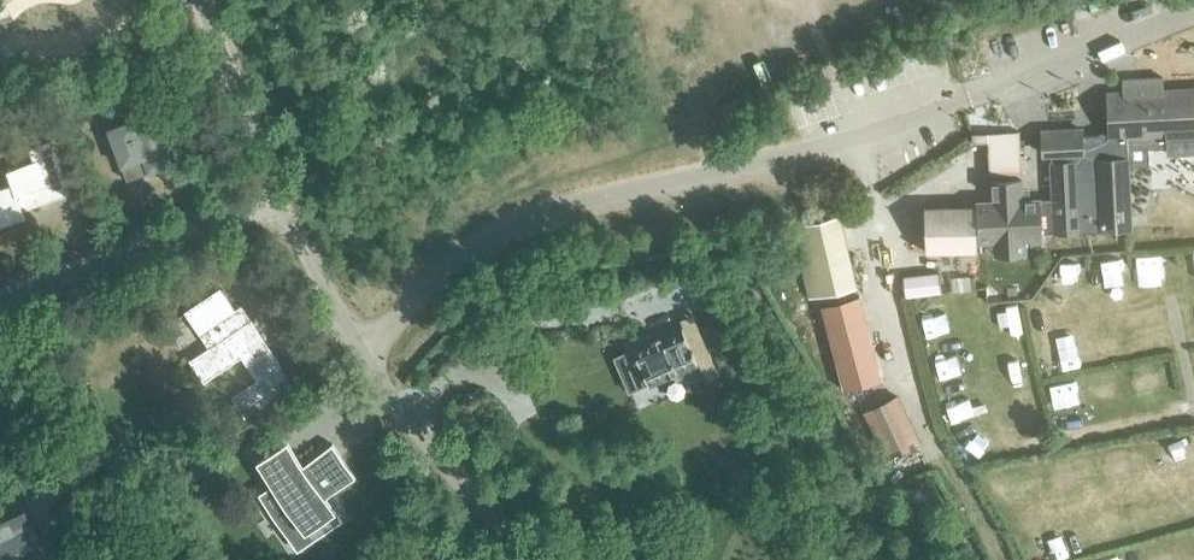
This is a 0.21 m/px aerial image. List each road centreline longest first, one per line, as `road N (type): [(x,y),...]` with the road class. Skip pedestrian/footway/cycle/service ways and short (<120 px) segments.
road 1 (residential): [(528,559),(375,376),(279,200)]
road 2 (track): [(1192,398),(1004,433),(969,315)]
road 3 (residential): [(0,299),(279,200)]
road 4 (track): [(112,559),(3,298)]
road 5 (residential): [(279,200),(200,0)]
road 6 (track): [(1193,471),(1045,509)]

